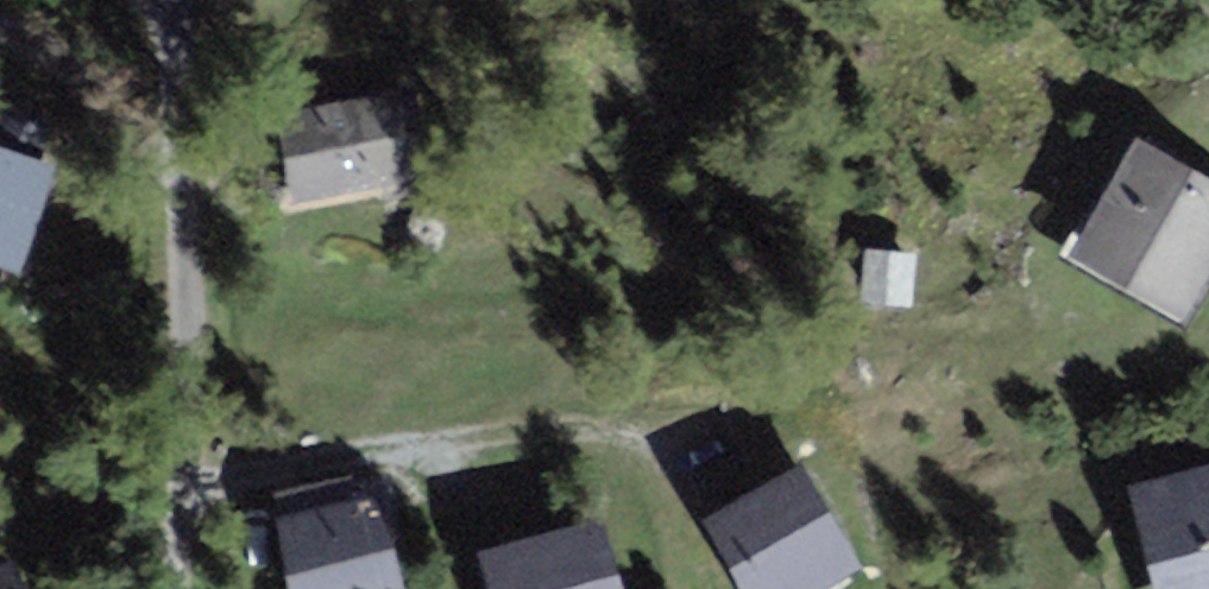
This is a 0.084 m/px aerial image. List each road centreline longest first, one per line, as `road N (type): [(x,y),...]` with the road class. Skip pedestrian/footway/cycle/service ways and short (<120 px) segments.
road 1 (residential): [(176,0),(186,491),(179,588)]
road 2 (track): [(0,38),(120,85),(179,90)]

